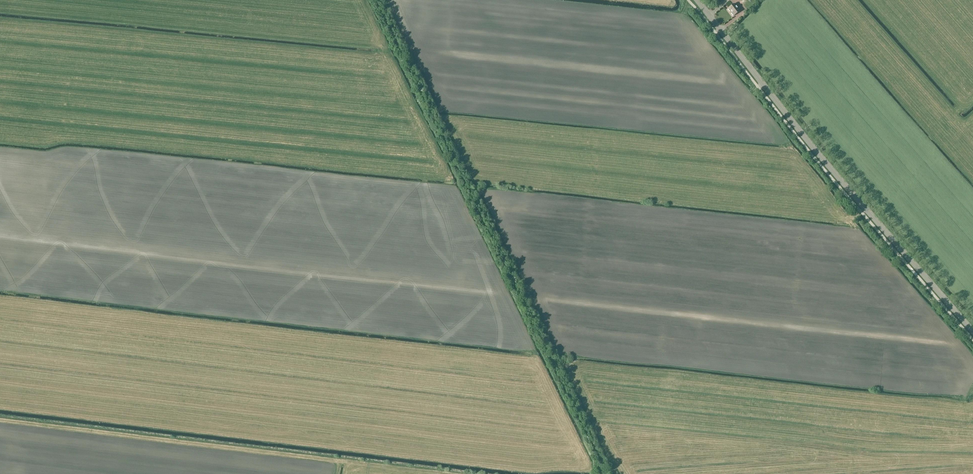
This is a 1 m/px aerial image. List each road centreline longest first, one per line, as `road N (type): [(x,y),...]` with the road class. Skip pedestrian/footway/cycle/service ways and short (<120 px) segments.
road 1 (tertiary): [(972,332),(698,0)]

